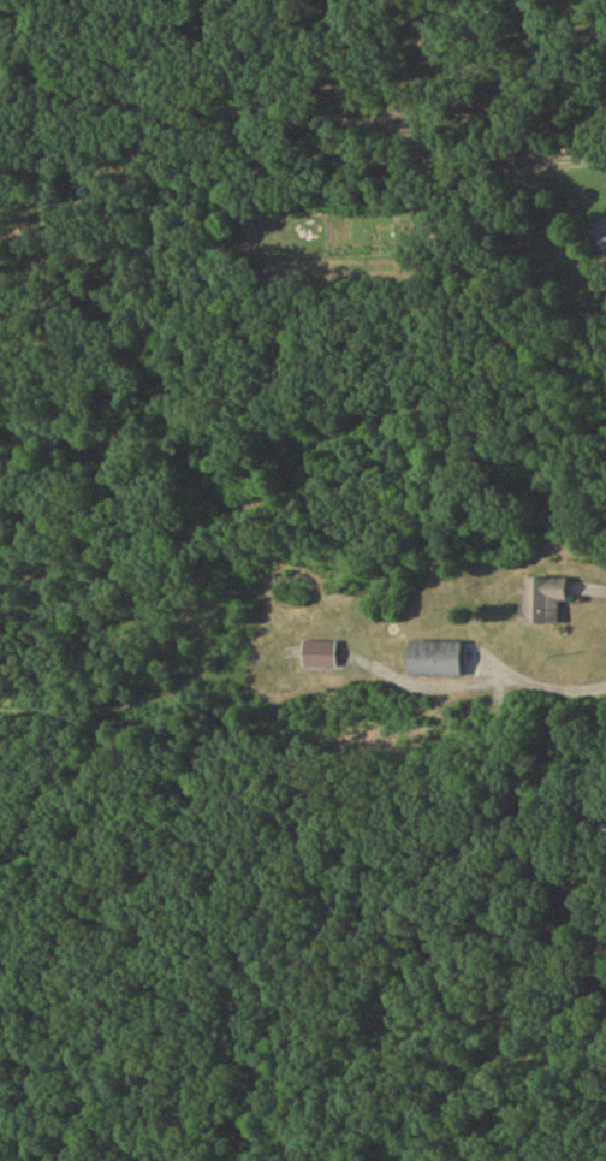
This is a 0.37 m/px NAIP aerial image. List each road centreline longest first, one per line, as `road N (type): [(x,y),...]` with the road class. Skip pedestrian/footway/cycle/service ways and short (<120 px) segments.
road 1 (residential): [(0,1140),(605,1120)]

